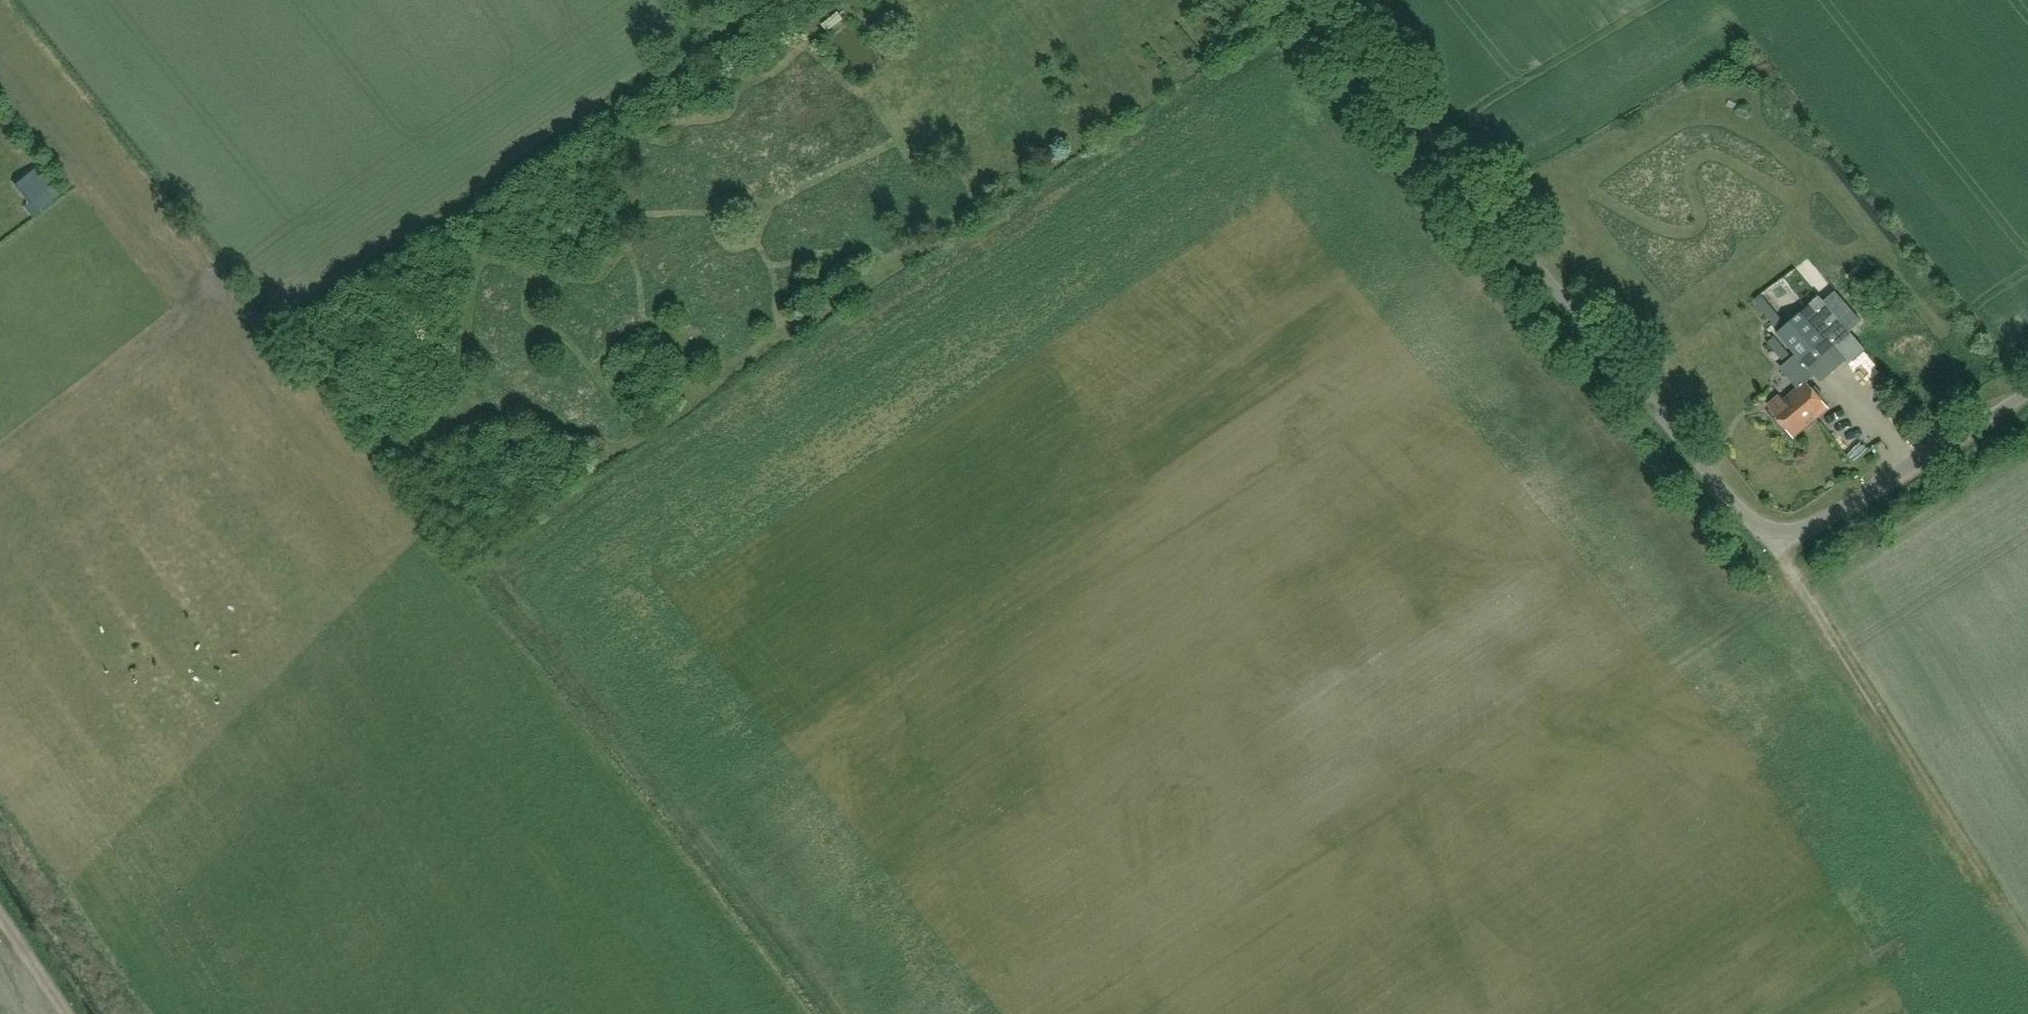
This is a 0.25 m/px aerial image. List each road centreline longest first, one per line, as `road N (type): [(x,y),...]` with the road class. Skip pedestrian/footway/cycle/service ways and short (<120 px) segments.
road 1 (unclassified): [(1312,0),(1769,540),(2027,380)]

